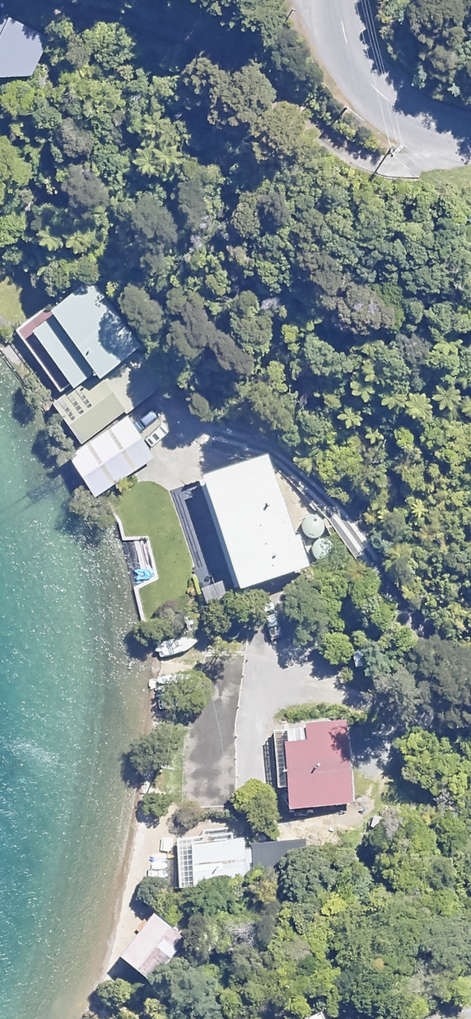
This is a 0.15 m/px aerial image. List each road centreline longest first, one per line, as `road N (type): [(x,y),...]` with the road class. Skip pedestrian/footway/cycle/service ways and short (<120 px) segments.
road 1 (tertiary): [(337,0),(356,73),(379,99),(470,137)]

